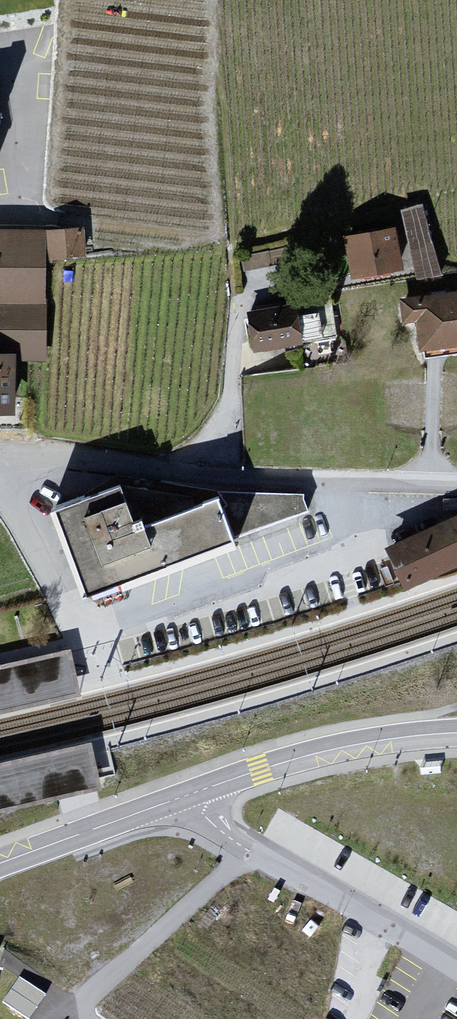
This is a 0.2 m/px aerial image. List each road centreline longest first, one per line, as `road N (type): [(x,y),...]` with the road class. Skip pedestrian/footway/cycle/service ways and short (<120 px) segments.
road 1 (primary): [(0,913),(456,739)]
road 2 (track): [(211,476),(232,423),(214,0)]
road 3 (residential): [(0,454),(211,476),(456,485)]
road 4 (residential): [(181,797),(250,850),(456,967)]
road 5 (unclassified): [(181,797),(326,751),(456,733)]
road 6 (unclassified): [(0,863),(181,797)]

